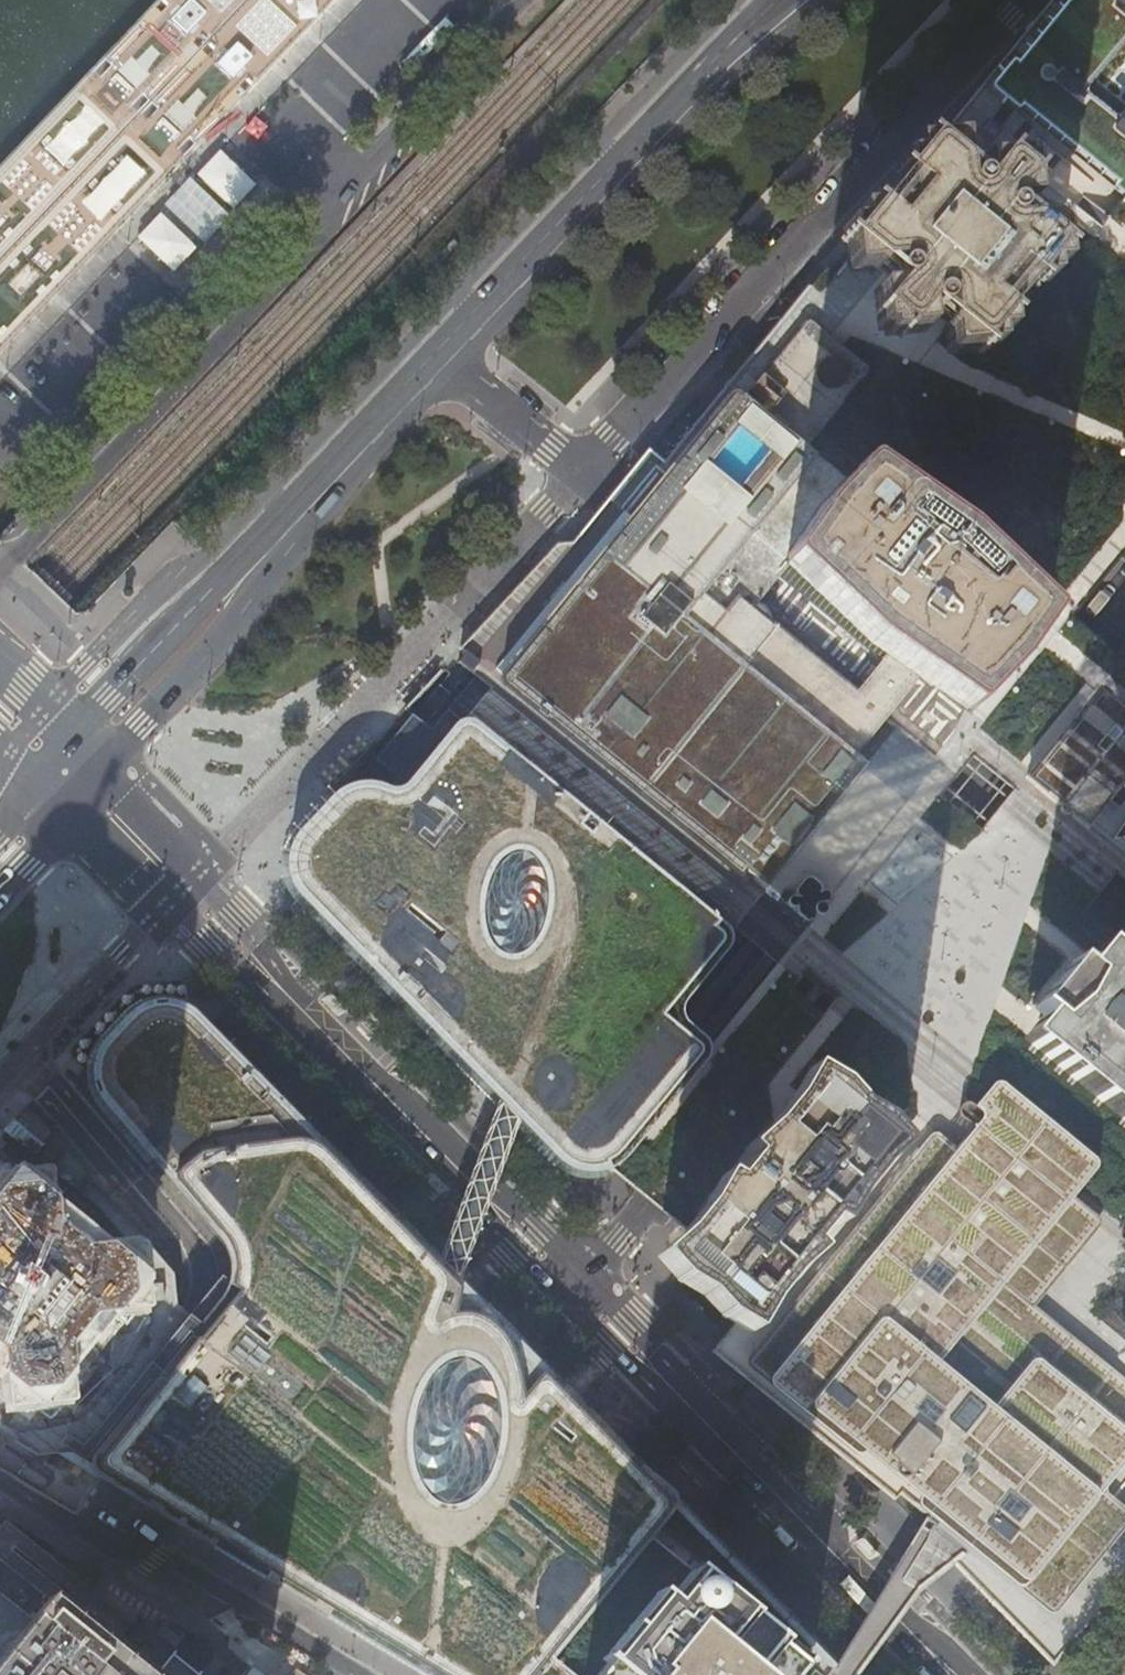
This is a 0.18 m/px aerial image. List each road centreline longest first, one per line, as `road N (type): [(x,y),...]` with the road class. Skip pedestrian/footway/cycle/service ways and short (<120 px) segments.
road 1 (residential): [(585,471),(1019,0)]
road 2 (tertiary): [(183,890),(574,1286)]
road 3 (tertiary): [(574,1286),(951,1674)]
road 4 (residential): [(973,789),(647,1199)]
road 5 (residential): [(973,789),(585,471)]
road 6 (primary): [(793,0),(698,78),(441,355)]
road 7 (residential): [(360,1674),(0,1466)]
road 8 (primary): [(87,792),(233,623),(297,511)]
road 9 (primary): [(297,511),(191,597),(45,750)]
road 10 (unclassified): [(183,890),(0,1077)]
road 11 (residential): [(1124,605),(973,789)]
road 12 (primary): [(441,355),(297,511)]
road 13 (residential): [(1124,918),(973,789)]
road 14 (residential): [(441,355),(585,471)]
road 15 (tertiary): [(87,792),(183,890)]
road 16 (primary): [(0,894),(87,792)]

